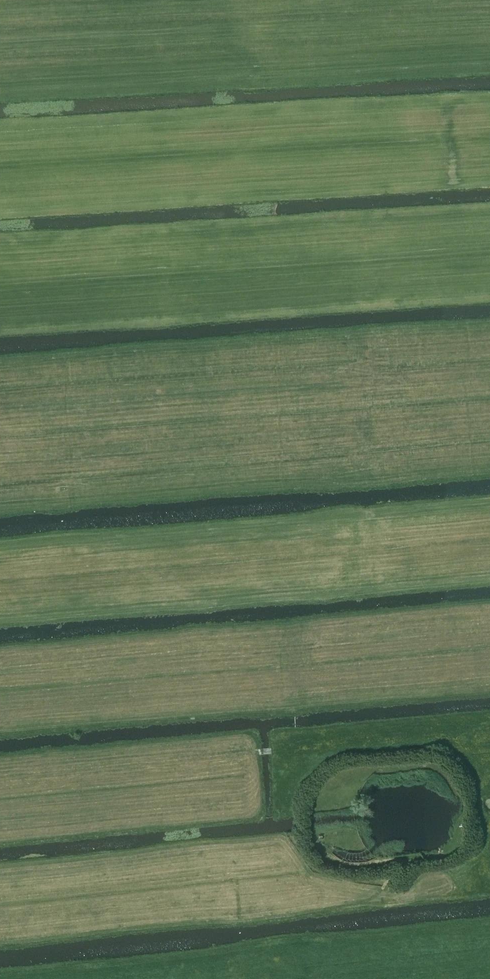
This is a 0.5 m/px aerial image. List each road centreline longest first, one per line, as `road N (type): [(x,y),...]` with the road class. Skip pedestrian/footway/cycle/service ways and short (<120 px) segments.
road 1 (track): [(312,744),(0,766)]

